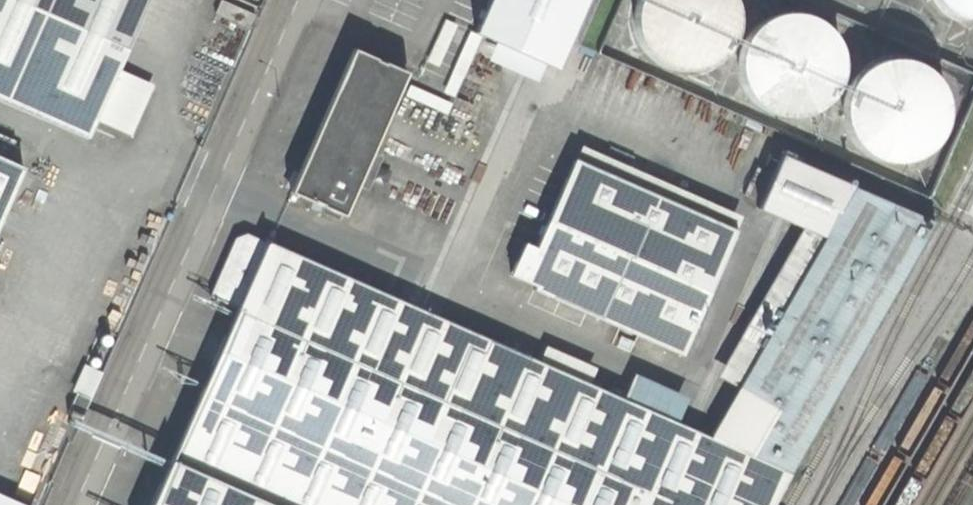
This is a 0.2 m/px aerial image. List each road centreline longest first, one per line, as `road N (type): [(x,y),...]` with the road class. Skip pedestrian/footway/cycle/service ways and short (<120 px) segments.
road 1 (residential): [(84,504),(307,0)]

